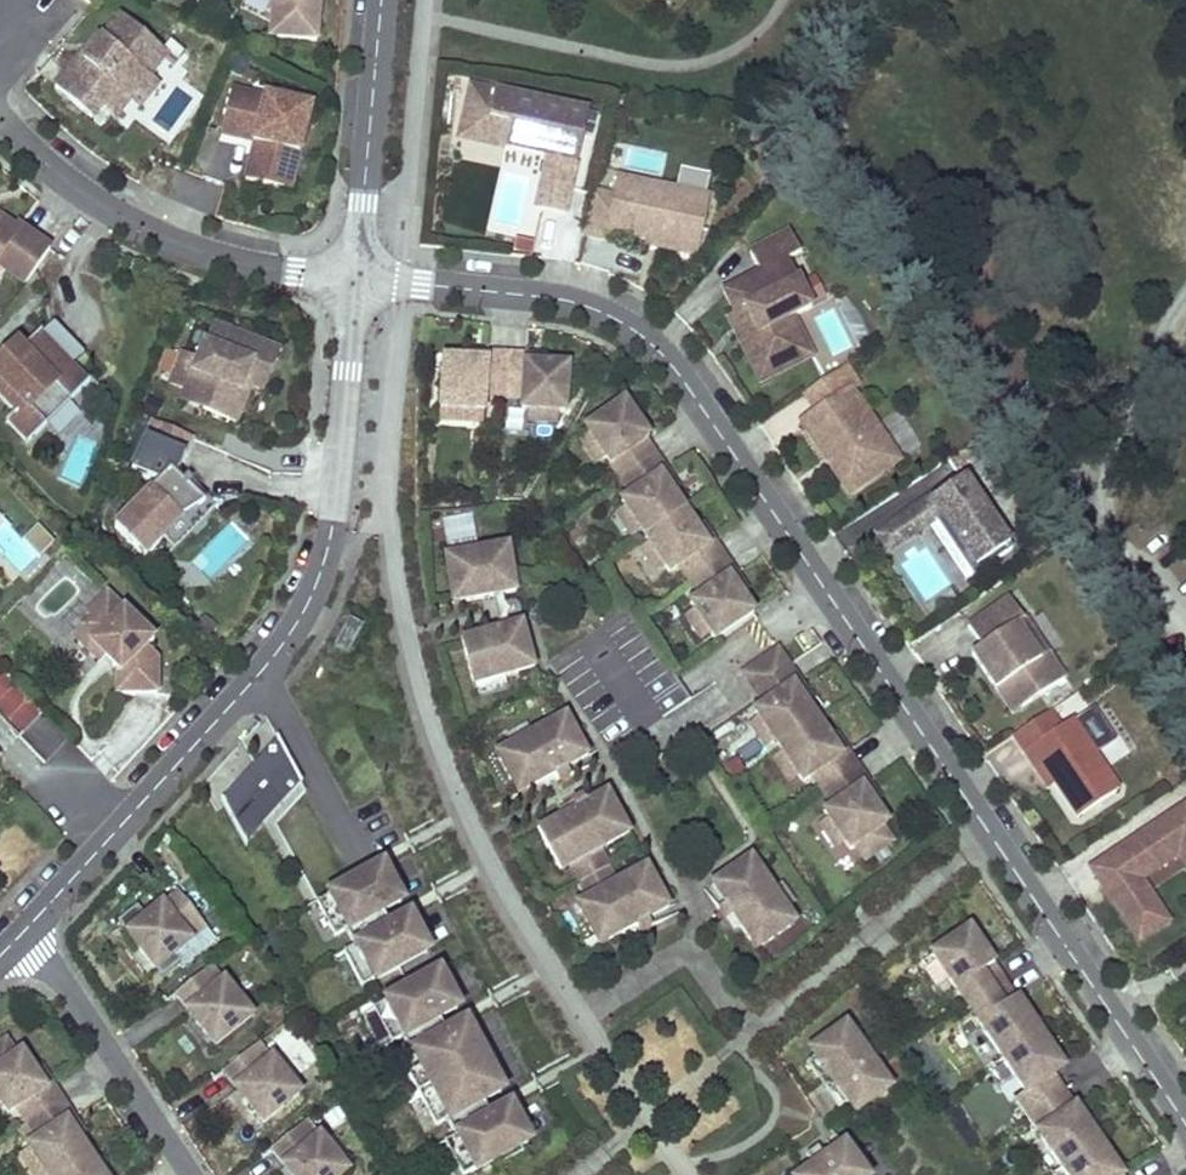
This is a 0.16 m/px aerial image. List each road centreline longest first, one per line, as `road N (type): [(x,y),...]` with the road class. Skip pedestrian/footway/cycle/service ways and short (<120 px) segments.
road 1 (residential): [(357,278),(566,293),(646,324),(1185,1113)]
road 2 (residential): [(32,926),(294,633),(318,585),(332,539),(357,278)]
road 3 (residential): [(0,115),(112,213),(219,258),(357,278)]
road 4 (residential): [(32,926),(196,1174)]
road 5 (residential): [(357,278),(382,0)]

